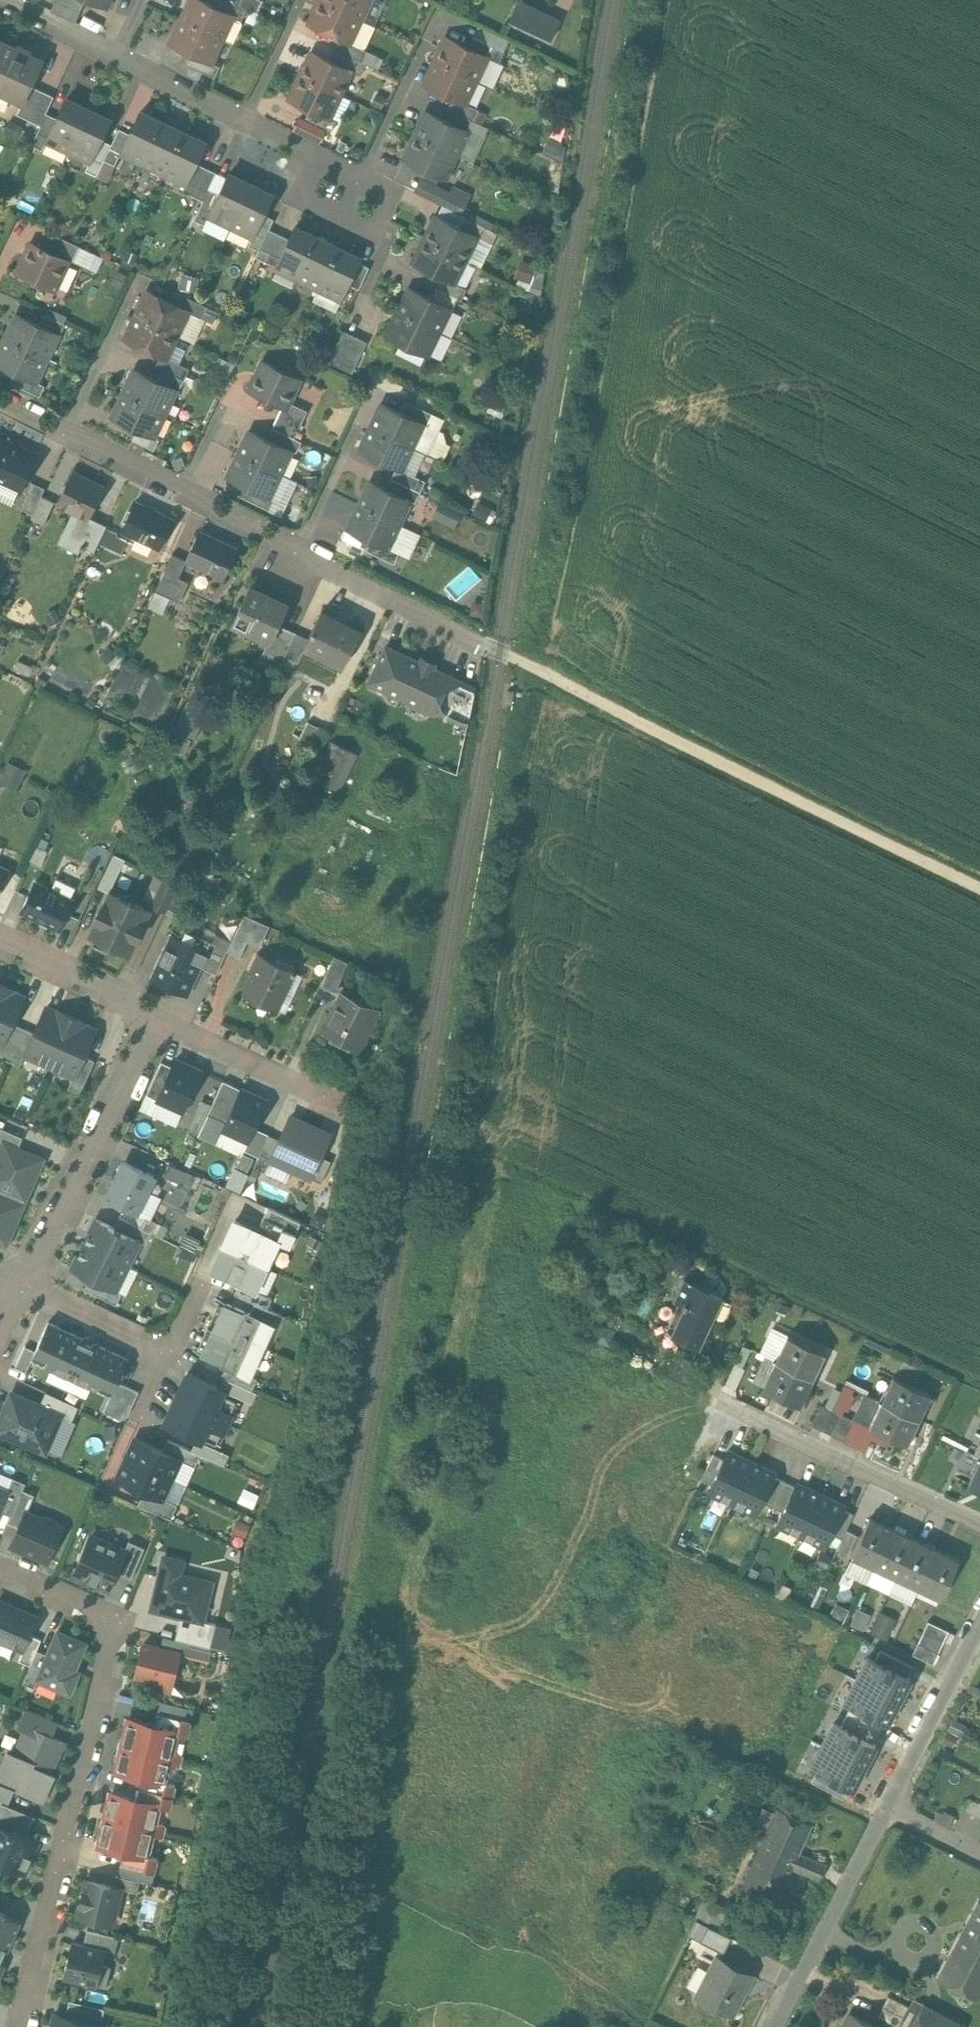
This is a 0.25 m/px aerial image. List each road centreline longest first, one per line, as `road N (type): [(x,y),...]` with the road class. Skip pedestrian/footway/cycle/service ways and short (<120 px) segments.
road 1 (residential): [(0,393),(546,671)]
road 2 (residential): [(0,1571),(116,1621),(22,2026)]
road 3 (track): [(546,671),(979,881)]
road 4 (residential): [(5,0),(306,147),(351,193)]
road 5 (residential): [(25,1288),(161,1016),(124,998)]
road 6 (residential): [(979,1523),(735,1407)]
road 7 (residential): [(777,2026),(889,1807)]
road 8 (residential): [(889,1807),(979,1633)]
road 9 (residential): [(25,1288),(171,1356)]
road 10 (residential): [(0,939),(124,998)]

